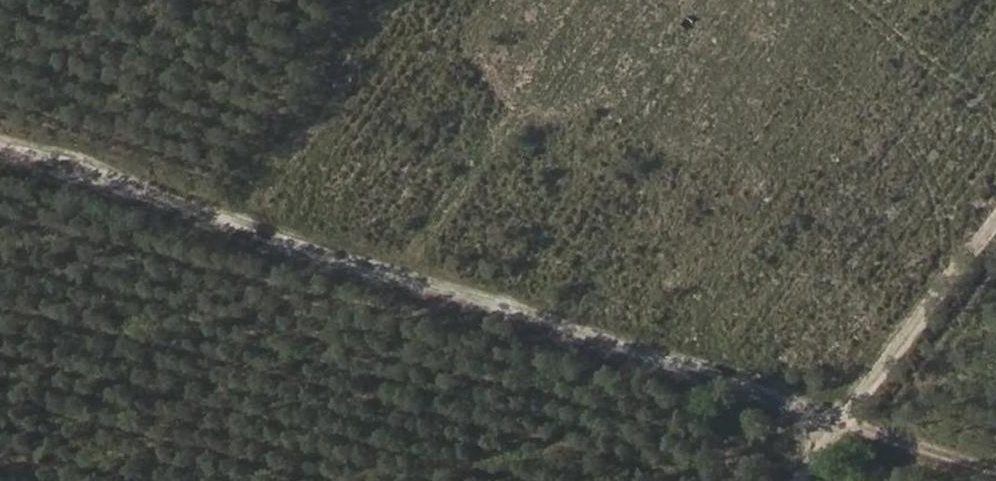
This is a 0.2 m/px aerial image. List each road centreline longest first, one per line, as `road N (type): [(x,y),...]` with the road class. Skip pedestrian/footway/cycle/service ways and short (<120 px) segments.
road 1 (track): [(0,141),(995,464)]

